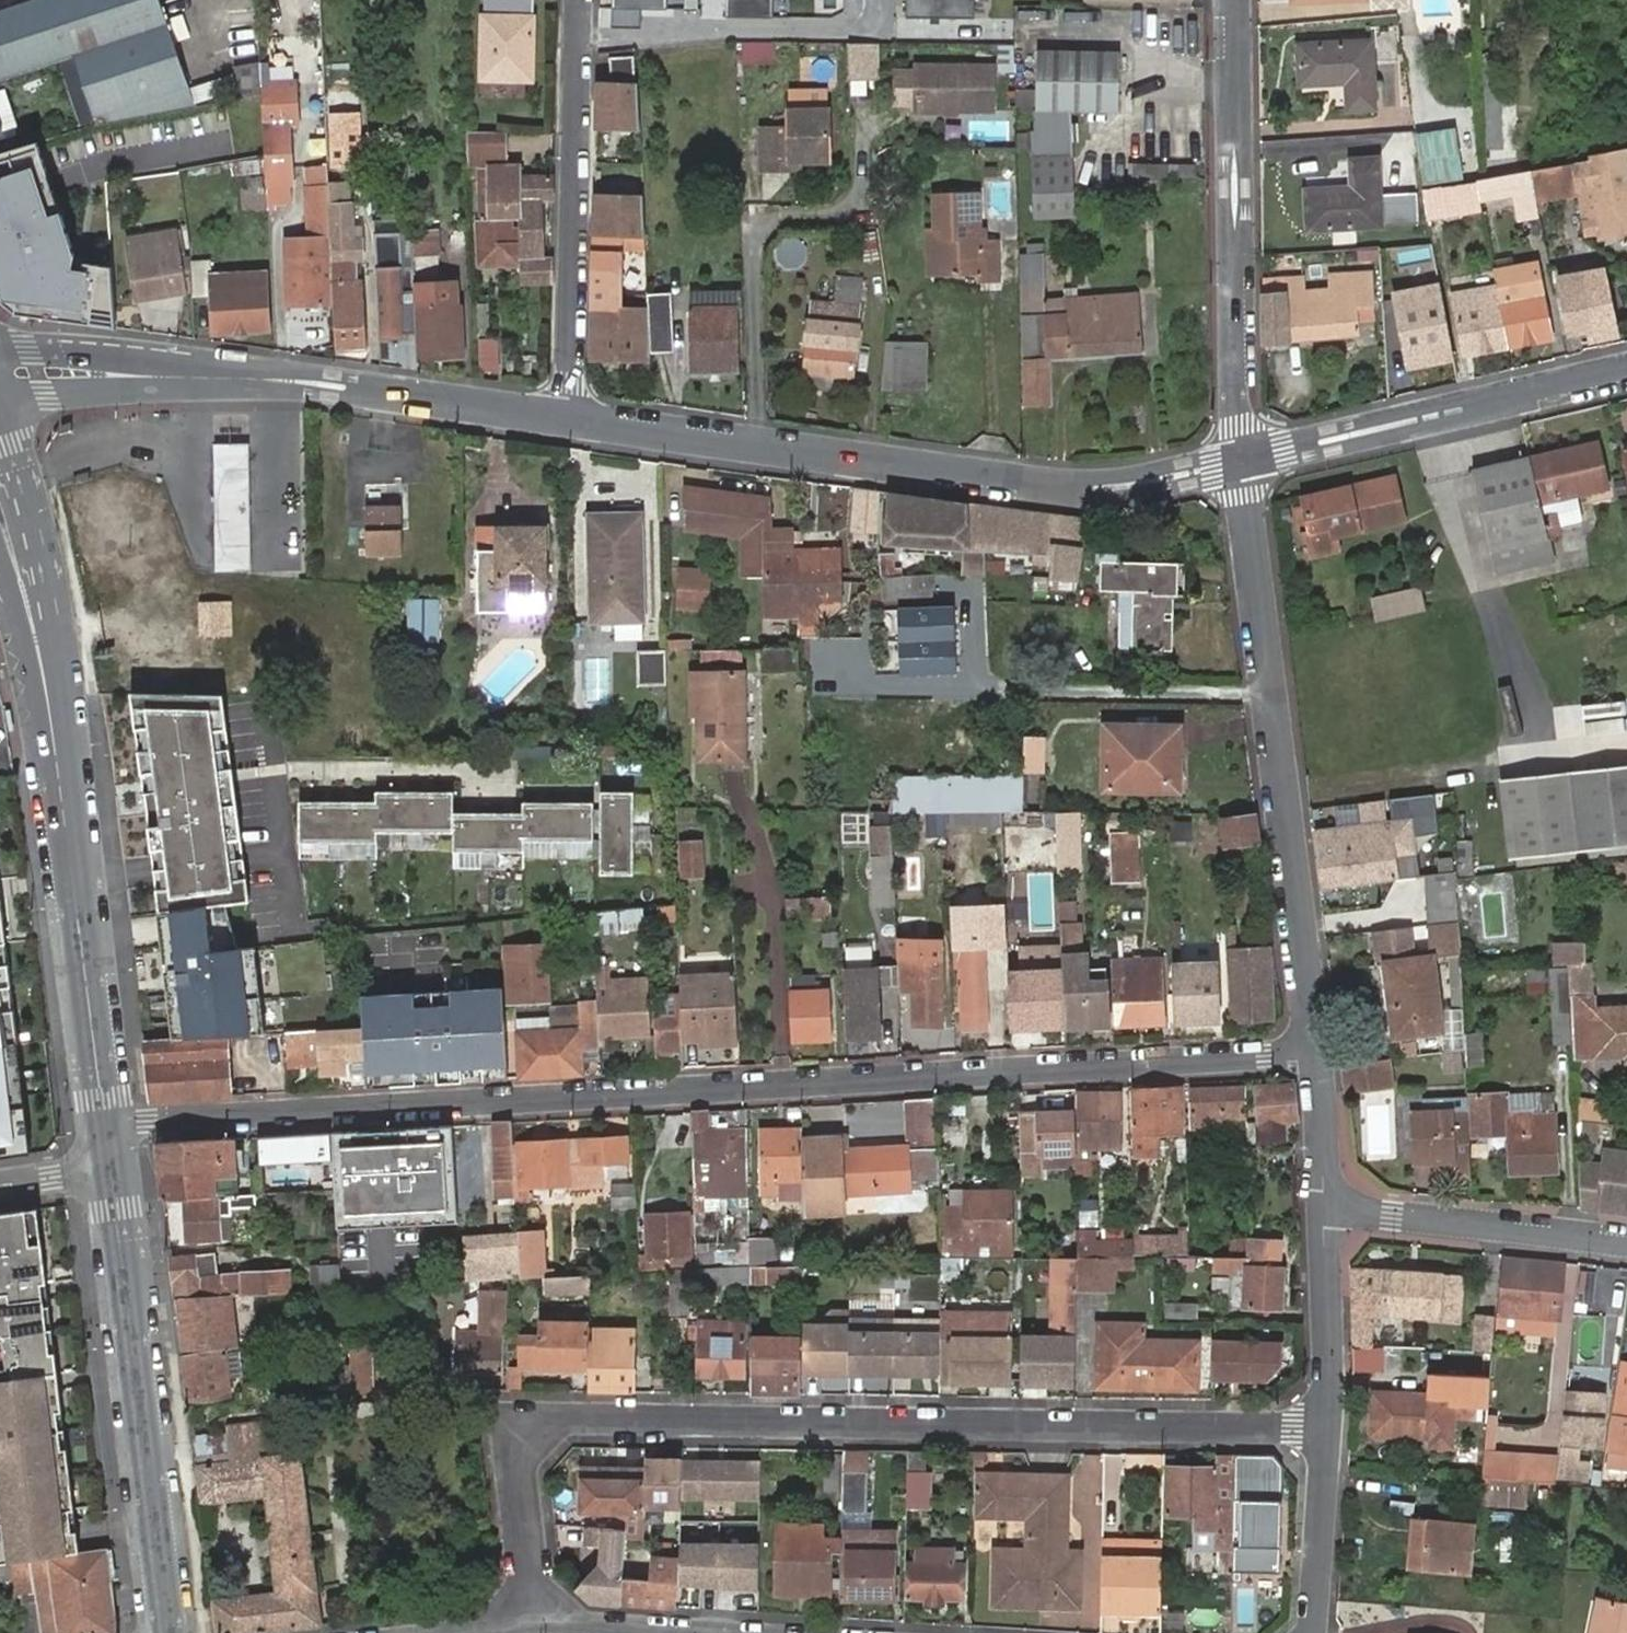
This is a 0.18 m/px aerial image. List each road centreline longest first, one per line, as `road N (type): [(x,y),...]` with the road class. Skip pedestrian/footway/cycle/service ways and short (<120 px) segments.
road 1 (residential): [(1315,1053),(105,1130)]
road 2 (residential): [(1333,1420),(1294,1428),(589,1416),(541,1436),(518,1472),(530,1625)]
road 3 (tertiary): [(1239,460),(1074,488),(569,416)]
road 4 (residential): [(1315,1053),(1239,460)]
road 5 (primary): [(20,585),(53,737),(105,1130)]
road 6 (primary): [(111,1170),(167,1632)]
road 7 (residential): [(1239,460),(1231,0)]
road 8 (residential): [(580,0),(569,416)]
road 9 (tertiary): [(1626,369),(1239,460)]
road 10 (tertiary): [(354,387),(301,369),(0,350)]
road 11 (tertiary): [(0,396),(329,394),(354,387)]
road 12 (residential): [(1326,1206),(1626,1245)]
road 13 (tertiary): [(569,416),(354,387)]
road 14 (residential): [(1333,1420),(1326,1206)]
road 15 (residential): [(1312,1632),(1333,1420)]
road 16 (primary): [(20,585),(34,524),(0,409)]
road 17 (residential): [(1326,1206),(1315,1053)]
road 18 (residential): [(653,1632),(530,1625)]

